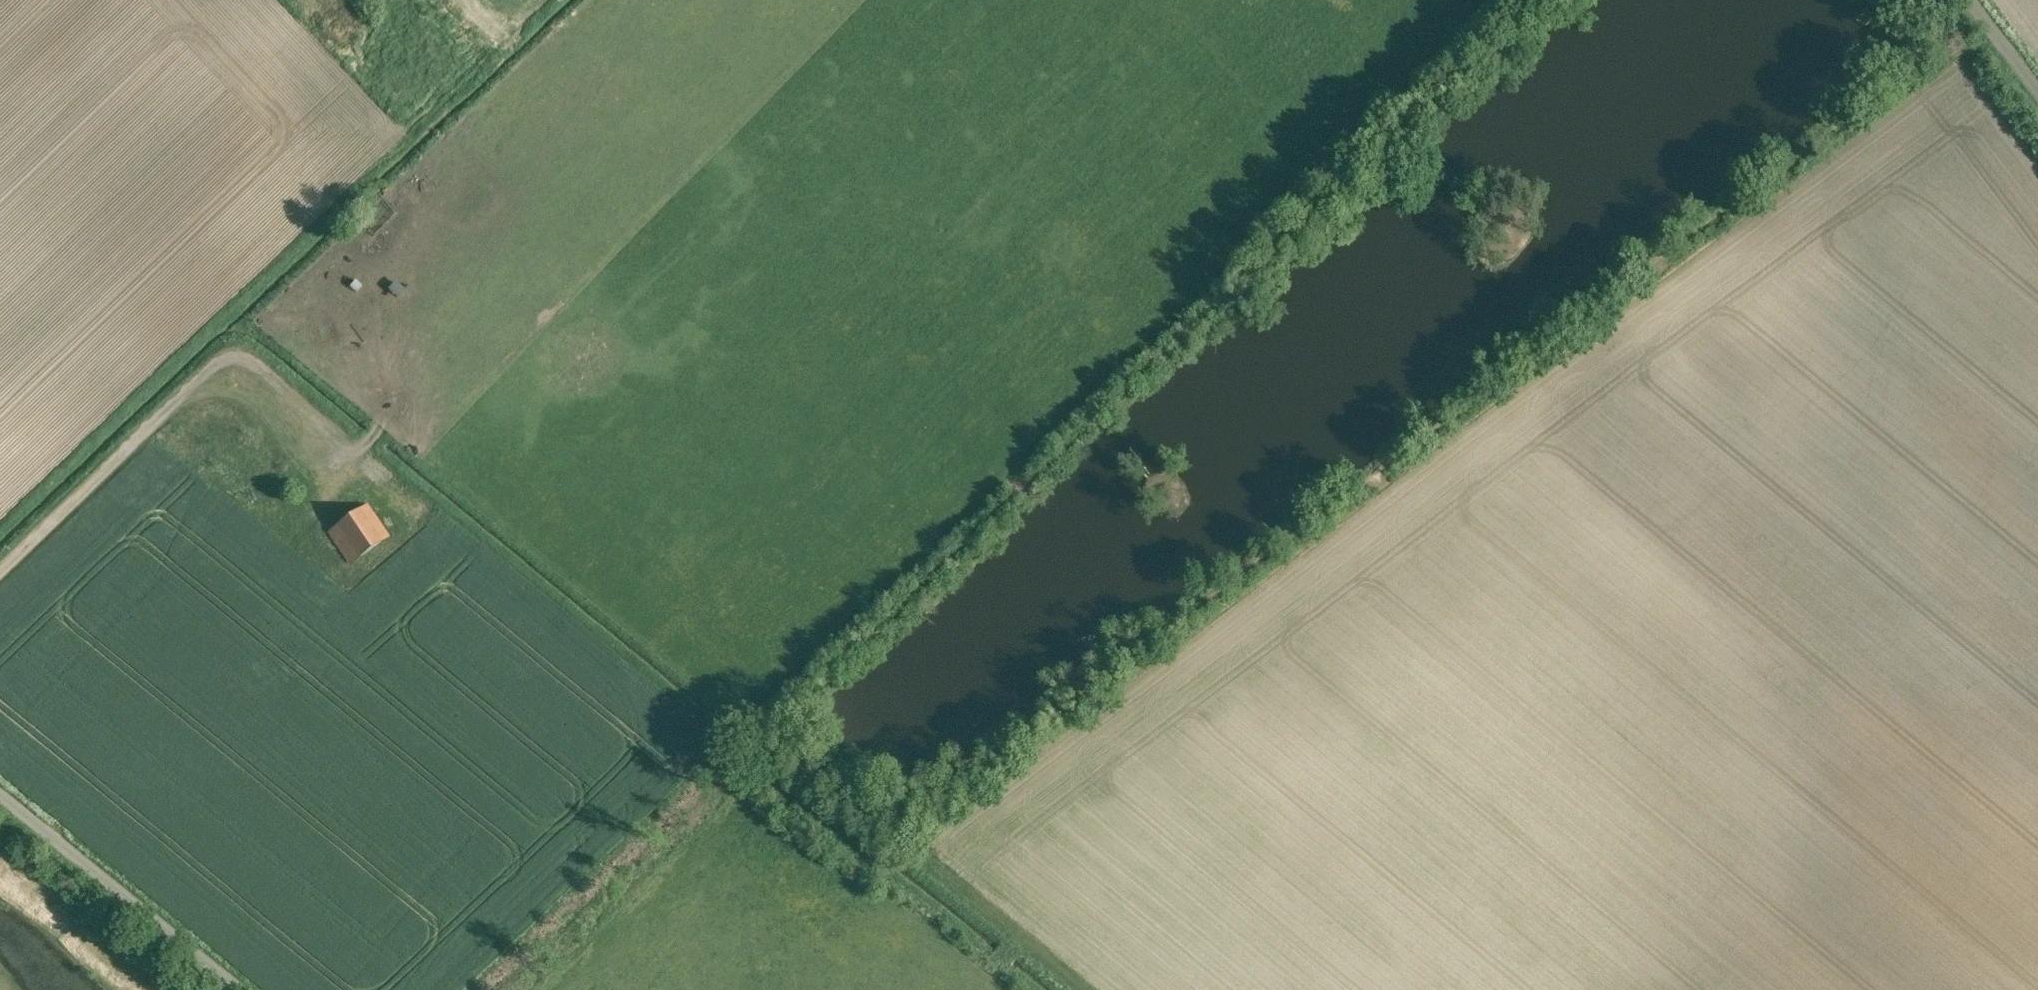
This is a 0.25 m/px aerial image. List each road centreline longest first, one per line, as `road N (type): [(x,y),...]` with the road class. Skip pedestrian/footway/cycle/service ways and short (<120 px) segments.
road 1 (unclassified): [(242,989),(0,793)]
road 2 (track): [(0,575),(160,421)]

